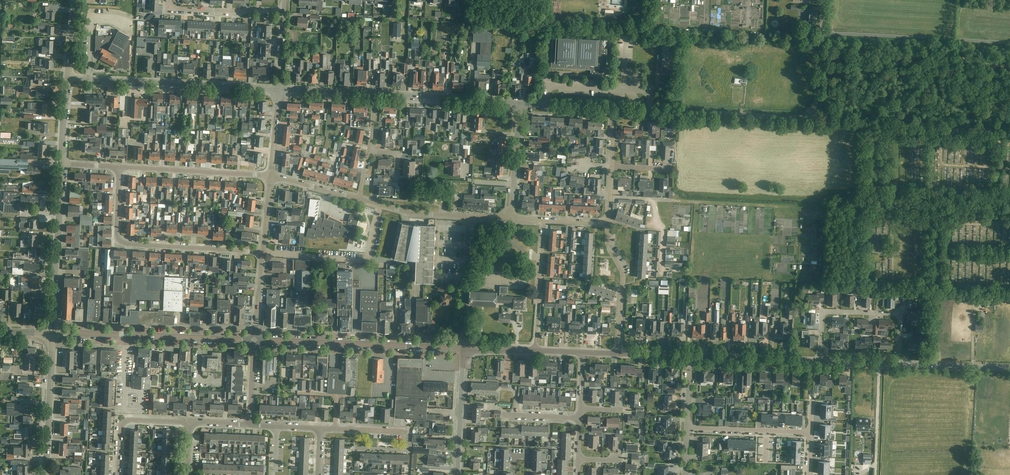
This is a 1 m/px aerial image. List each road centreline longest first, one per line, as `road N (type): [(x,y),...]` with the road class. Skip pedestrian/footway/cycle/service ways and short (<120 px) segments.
road 1 (residential): [(119,167),(117,234),(125,244),(262,252)]
road 2 (unclassified): [(279,89),(67,78)]
road 3 (tertiary): [(463,347),(254,340)]
road 4 (unclassified): [(808,112),(1009,130)]
road 5 (unclassified): [(808,112),(788,119),(613,110)]
road 6 (unclassified): [(1009,42),(822,32)]
road 7 (residential): [(898,364),(900,314),(822,311),(820,361)]
road 8 (tertiary): [(52,333),(62,164)]
road 9 (residential): [(262,252),(367,261),(381,204)]
road 10 (residential): [(271,175),(119,167)]
road 11 (unclassified): [(519,103),(375,94)]
road 12 (tertiary): [(46,474),(52,333)]
road 13 (residential): [(619,354),(623,278),(609,223)]
road 14 (residential): [(536,351),(544,220)]
road 15 (residential): [(463,347),(469,216)]
road 16 (tertiary): [(254,340),(124,335)]
road 17 (tertiary): [(820,361),(690,356)]
road 18 (unclassified): [(458,474),(463,347)]
road 19 (residential): [(284,10),(169,9),(169,0)]
road 20 (residential): [(810,433),(687,429)]

